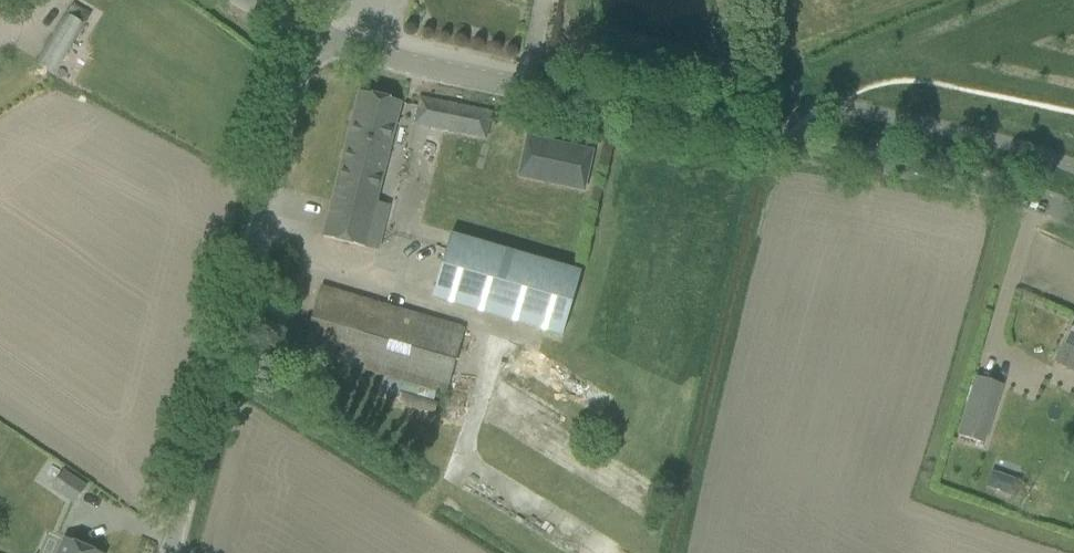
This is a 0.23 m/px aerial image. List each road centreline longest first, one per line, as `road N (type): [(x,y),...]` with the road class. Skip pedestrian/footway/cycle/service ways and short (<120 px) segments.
road 1 (tertiary): [(1073,215),(904,167),(379,57),(315,34)]
road 2 (unclassified): [(169,552),(315,34)]

